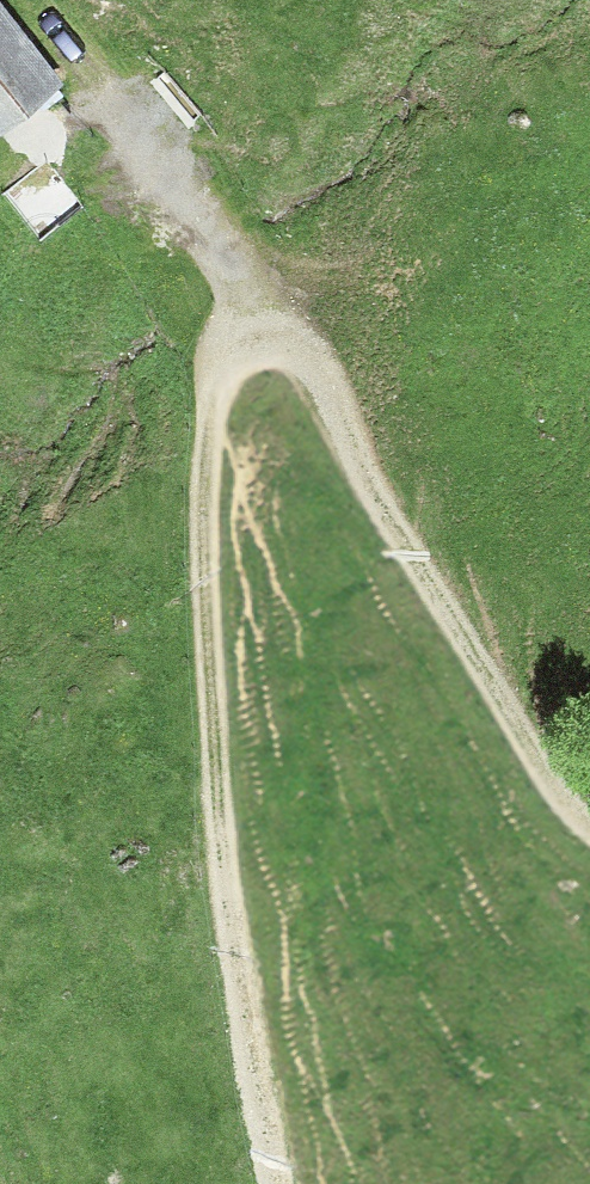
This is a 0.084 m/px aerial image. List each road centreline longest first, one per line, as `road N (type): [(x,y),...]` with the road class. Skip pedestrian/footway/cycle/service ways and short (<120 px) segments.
road 1 (track): [(288,1183),(205,550),(224,262)]
road 2 (track): [(118,106),(589,825)]

